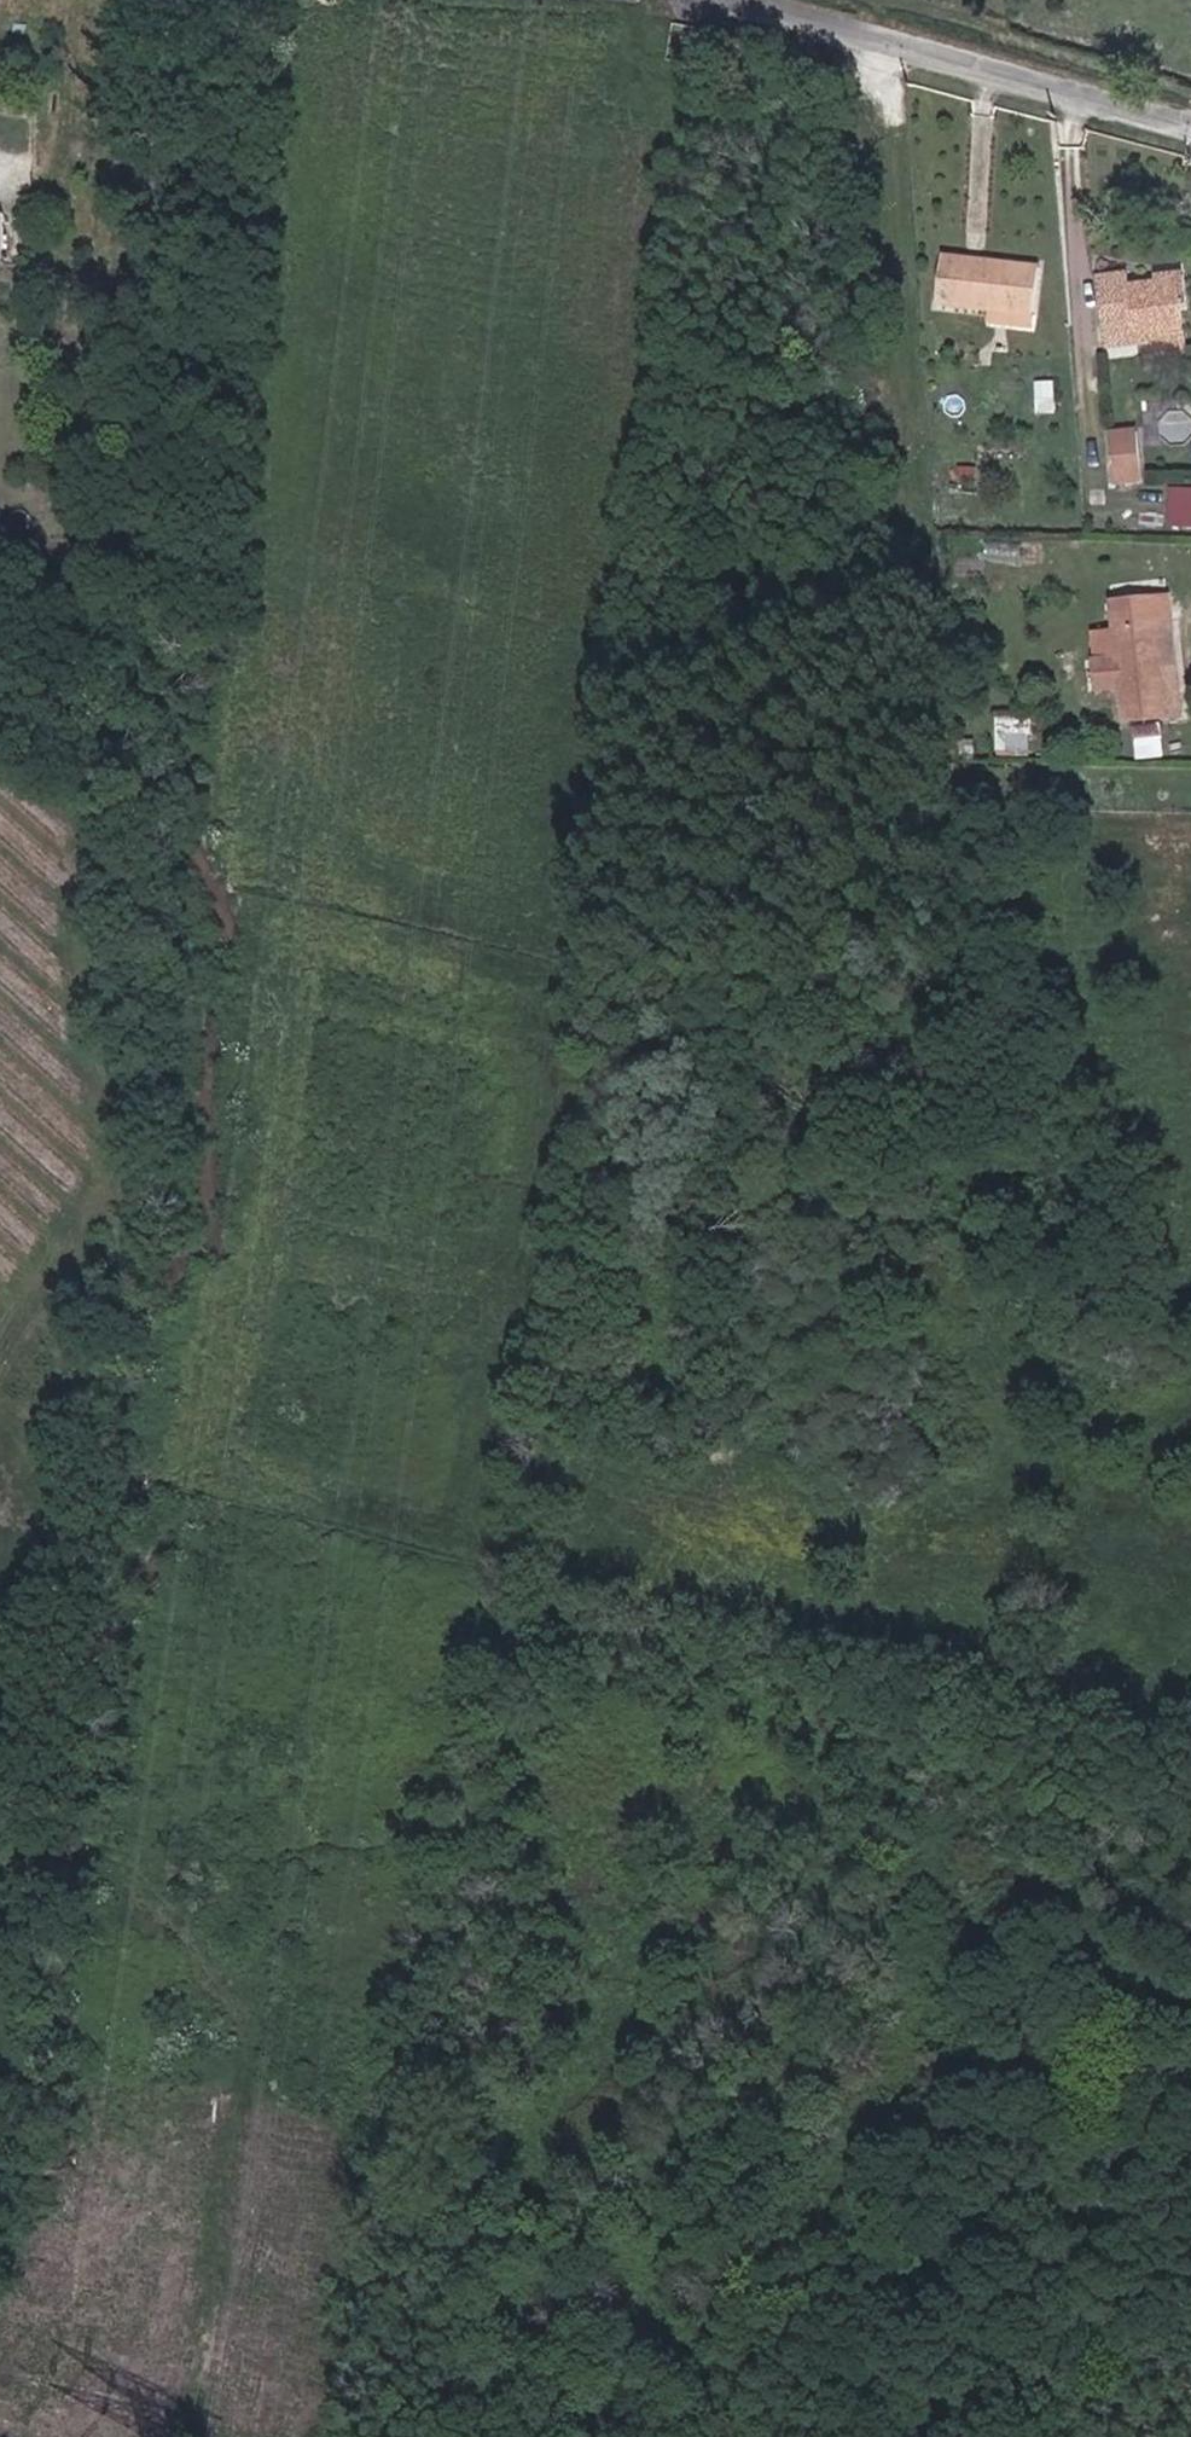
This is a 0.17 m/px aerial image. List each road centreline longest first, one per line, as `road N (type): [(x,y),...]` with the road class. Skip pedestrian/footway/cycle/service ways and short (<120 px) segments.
road 1 (unclassified): [(1190,128),(722,0)]

